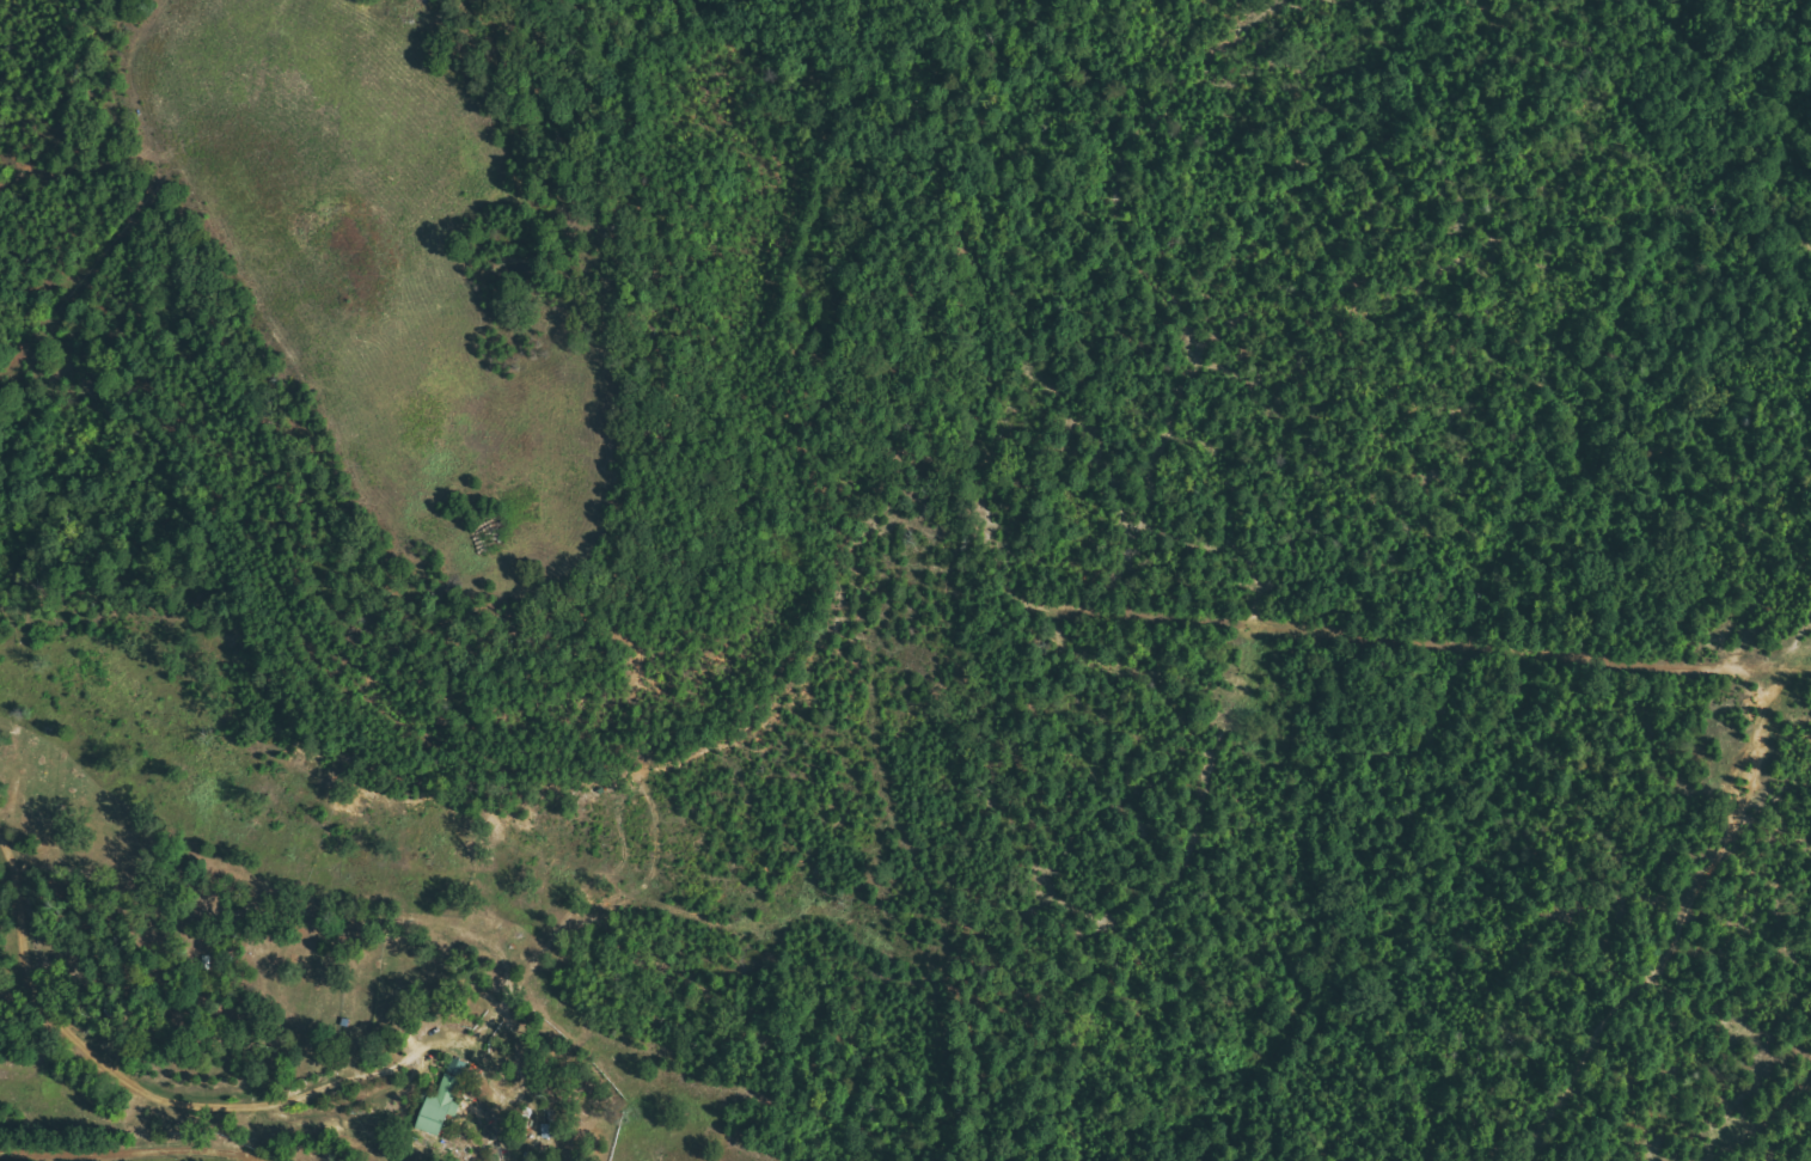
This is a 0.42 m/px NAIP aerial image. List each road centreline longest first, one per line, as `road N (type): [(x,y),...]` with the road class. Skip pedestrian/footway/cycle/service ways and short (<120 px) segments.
road 1 (residential): [(1810,665),(1596,652)]

